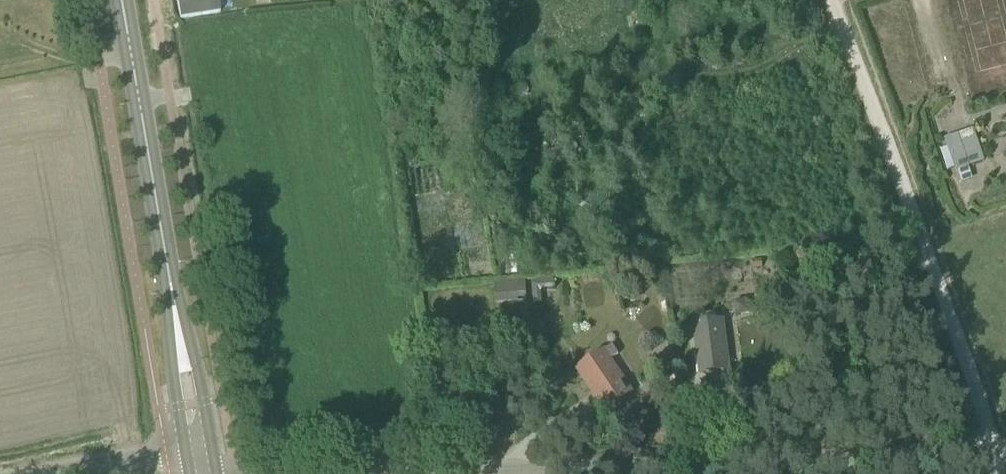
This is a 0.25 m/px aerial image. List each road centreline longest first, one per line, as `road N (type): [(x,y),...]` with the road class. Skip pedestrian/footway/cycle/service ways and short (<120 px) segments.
road 1 (residential): [(420,473),(998,461)]
road 2 (residential): [(834,0),(998,461)]
road 3 (secondary): [(166,282),(118,0)]
road 4 (secondary): [(211,451),(195,365),(166,282)]
road 5 (secondary): [(166,282),(186,455)]
road 6 (unclassified): [(186,455),(61,473)]

